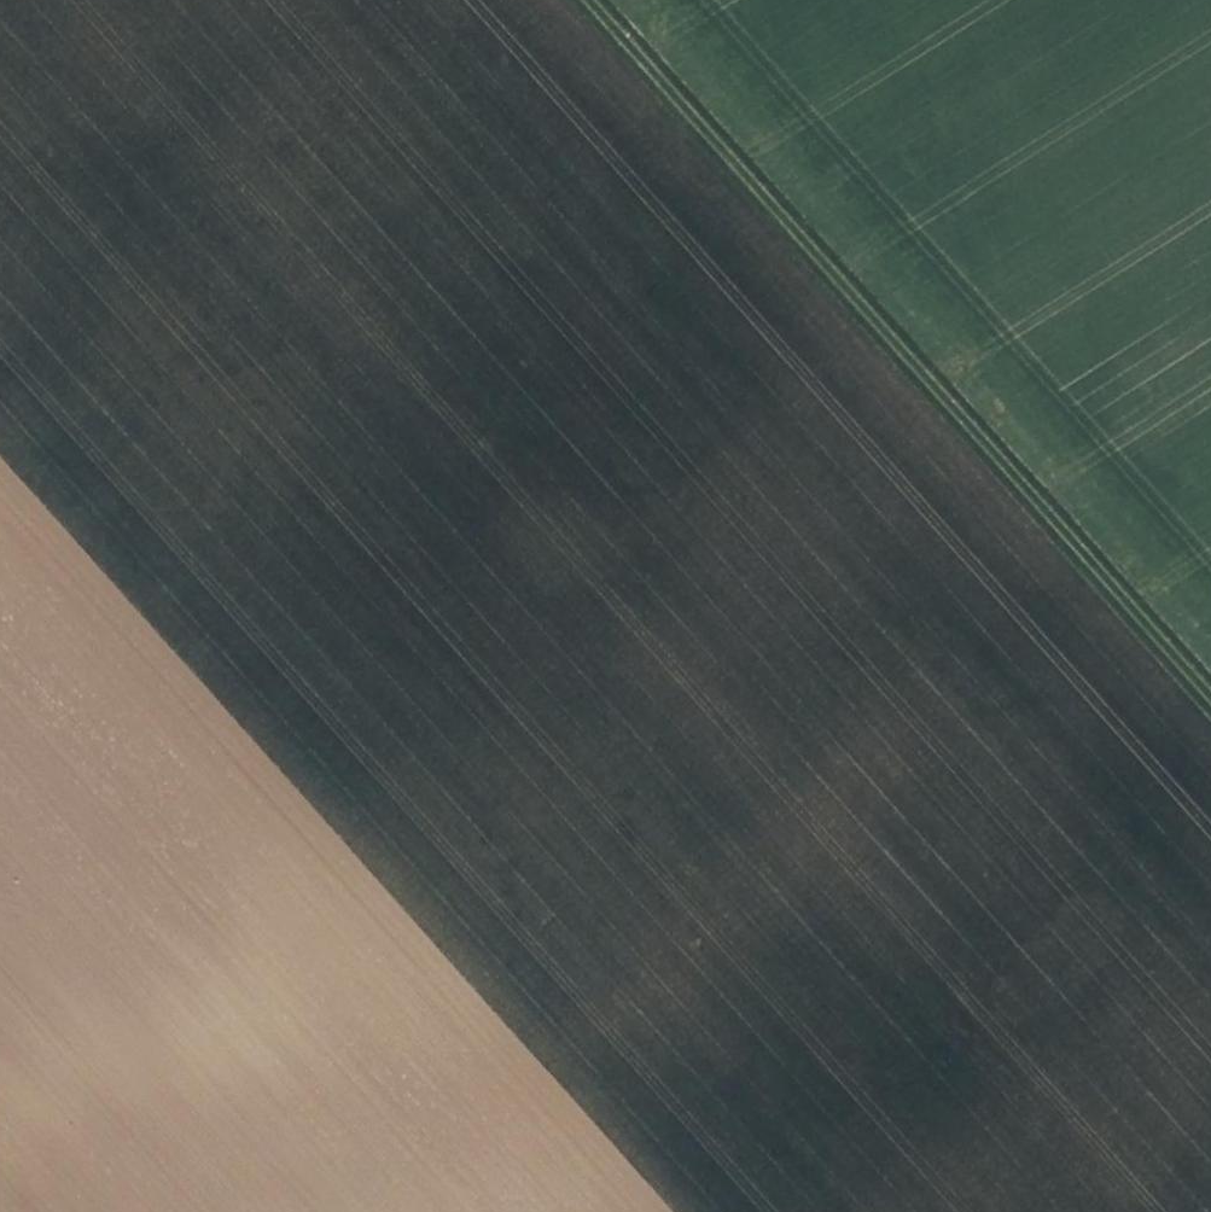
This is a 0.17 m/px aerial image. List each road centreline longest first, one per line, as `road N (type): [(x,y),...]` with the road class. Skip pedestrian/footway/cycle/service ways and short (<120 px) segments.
road 1 (track): [(1210,675),(593,0)]

